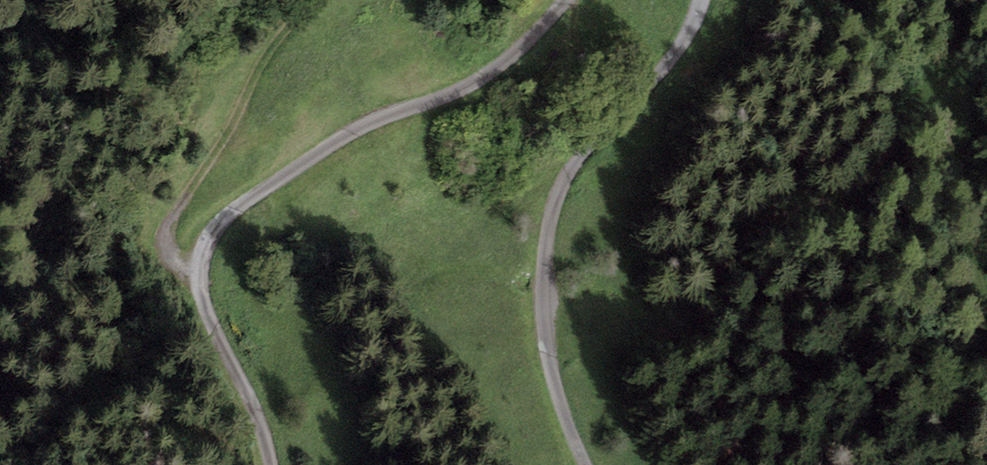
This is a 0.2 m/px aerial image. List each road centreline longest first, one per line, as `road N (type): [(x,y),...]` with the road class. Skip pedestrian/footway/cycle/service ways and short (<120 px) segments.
road 1 (track): [(986,316),(962,170),(962,80),(952,69),(930,80),(878,168),(853,189),(787,209),(752,233),(614,374),(596,368),(567,315),(544,293)]
road 2 (track): [(566,0),(527,43),(470,84),(334,142),(237,209),(206,247),(203,294),(258,414),(271,464)]
road 3 (track): [(589,464),(558,394),(547,343),(548,233),(564,174),(674,57),(702,0)]
road 4 (track): [(204,272),(177,260),(164,233),(269,51),(315,0)]

